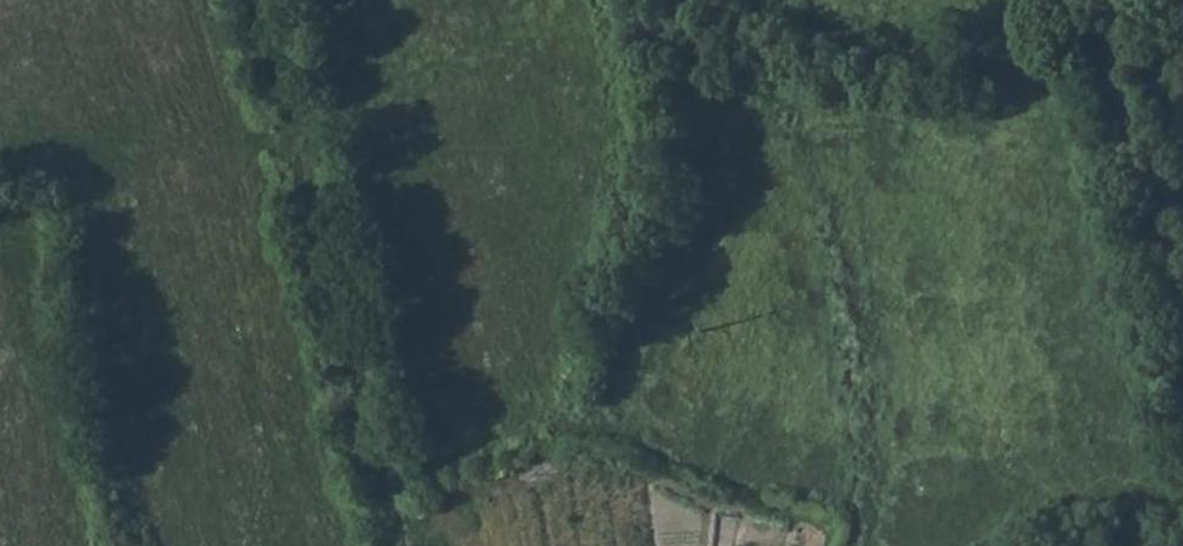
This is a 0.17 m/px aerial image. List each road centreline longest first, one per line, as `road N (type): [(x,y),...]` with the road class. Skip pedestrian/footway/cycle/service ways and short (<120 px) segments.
road 1 (track): [(400,545),(260,0)]

